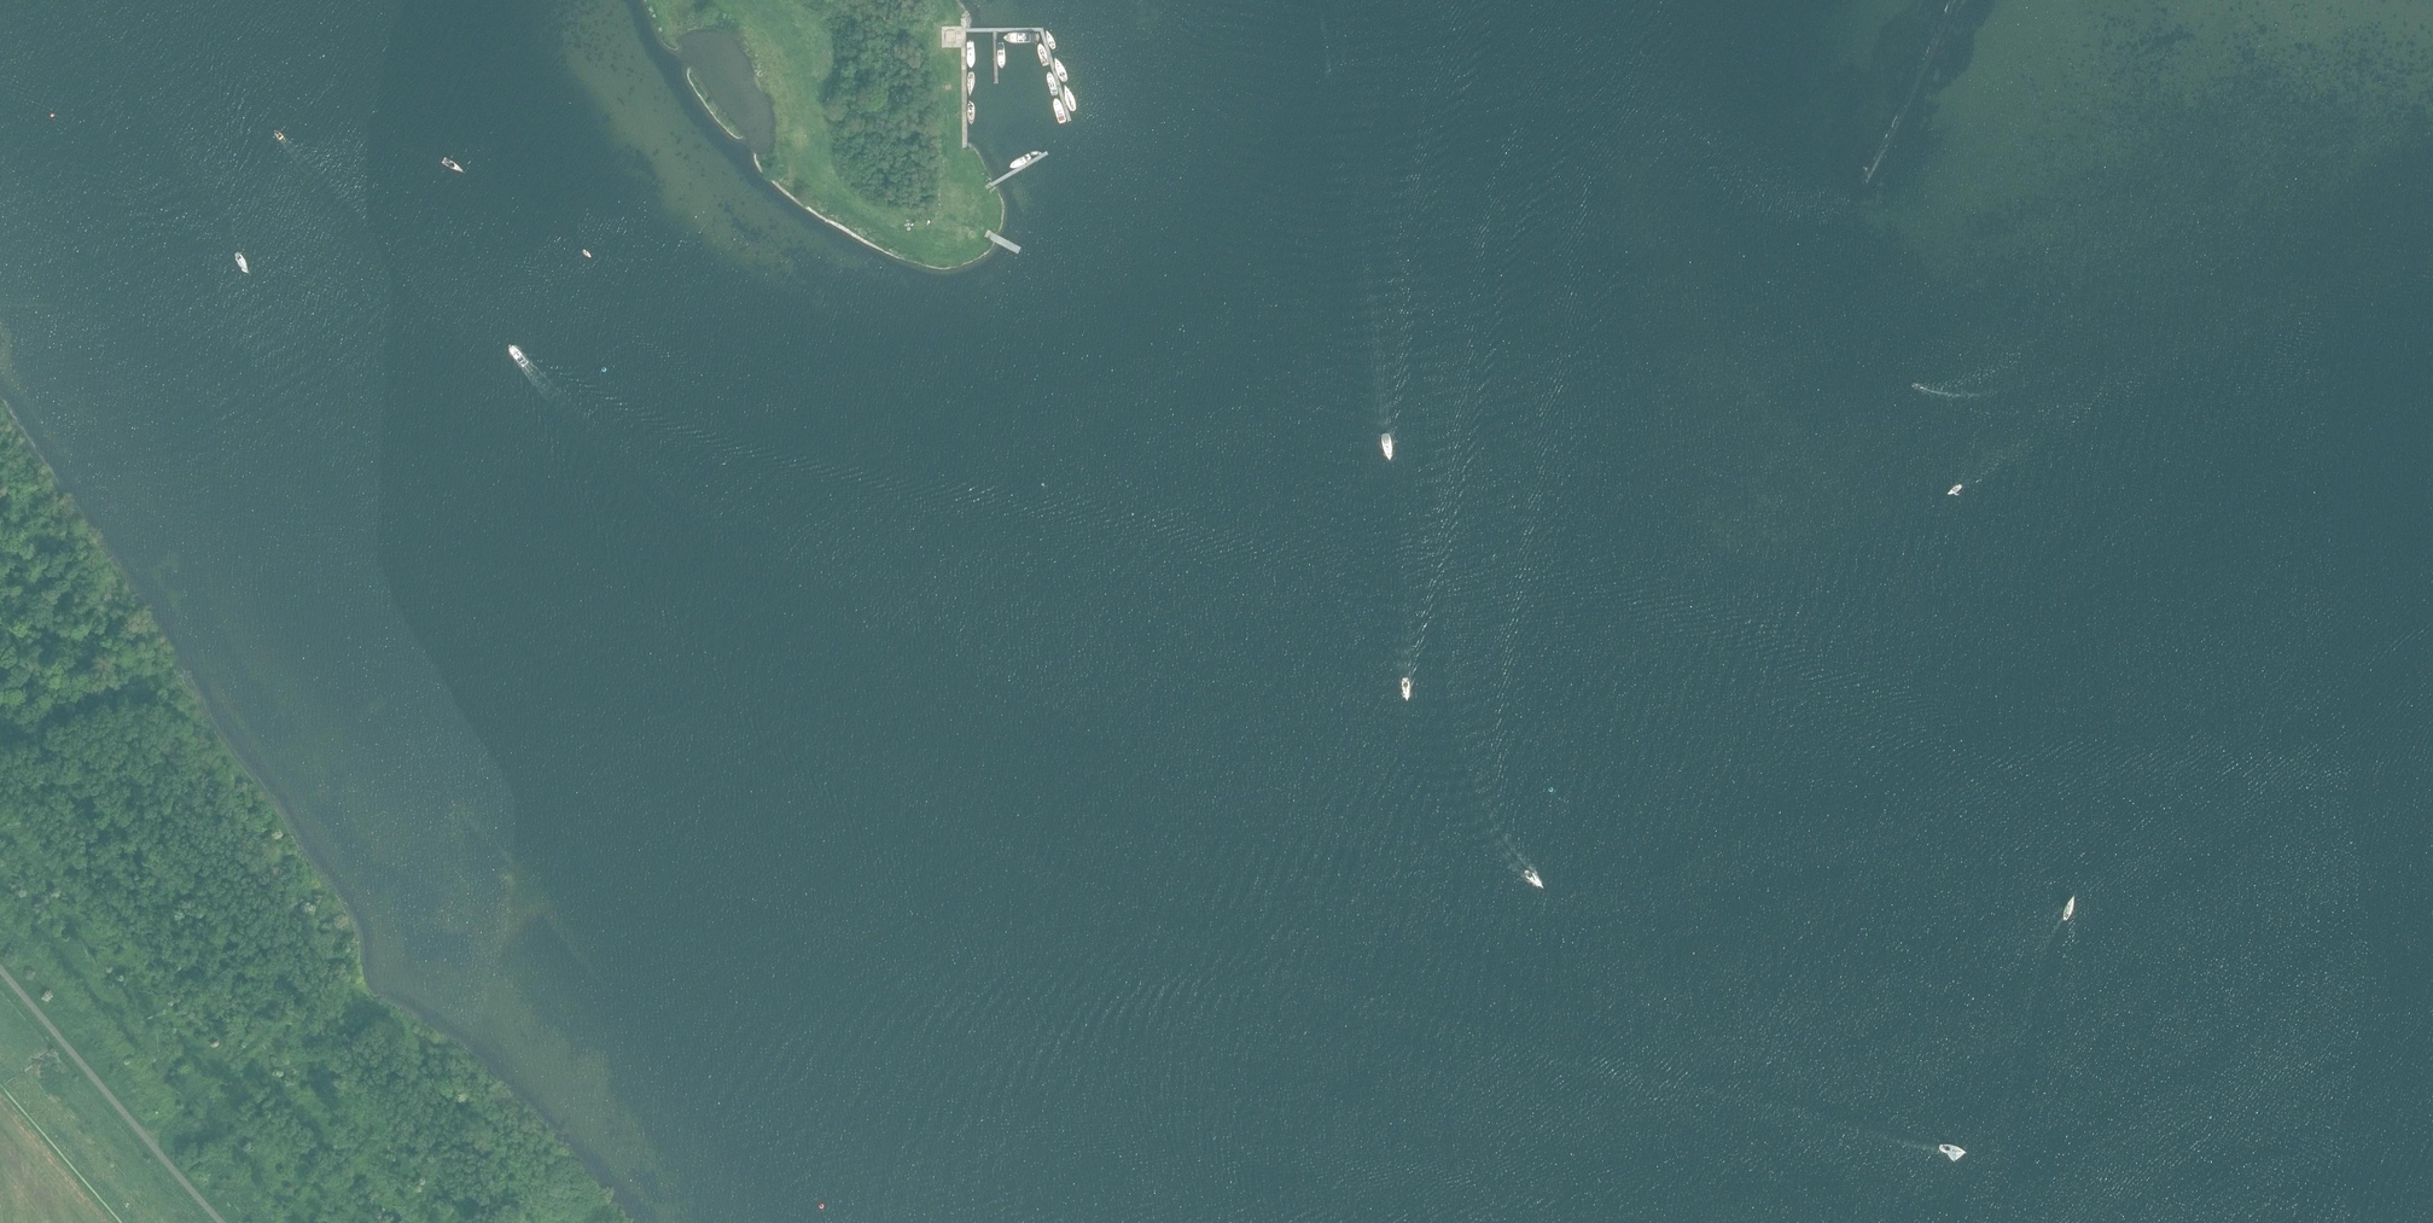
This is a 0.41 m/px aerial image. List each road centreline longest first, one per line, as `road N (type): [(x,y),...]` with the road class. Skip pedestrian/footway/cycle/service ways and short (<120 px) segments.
road 1 (track): [(146,1141),(262,1033),(323,1011),(348,987)]

